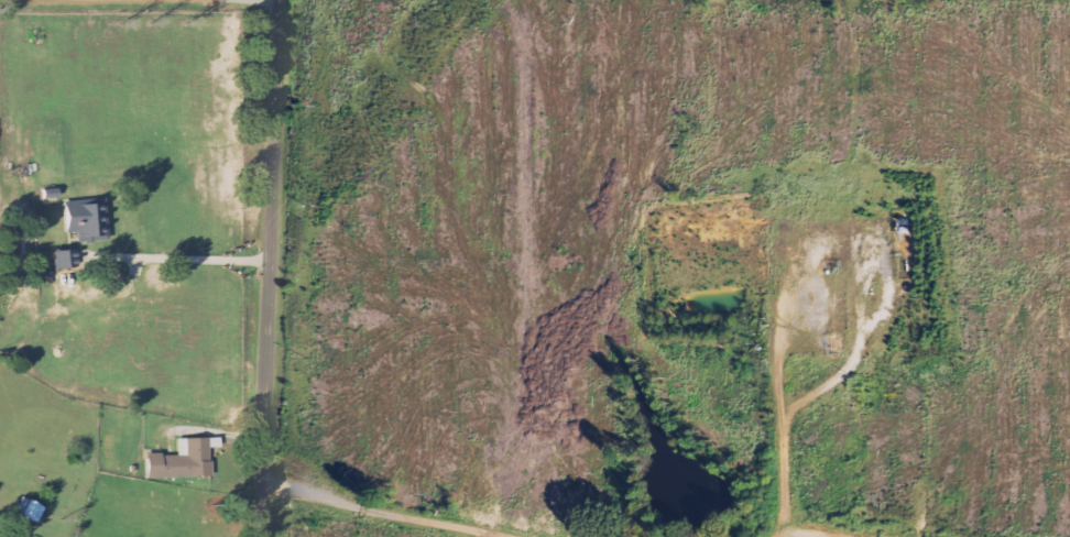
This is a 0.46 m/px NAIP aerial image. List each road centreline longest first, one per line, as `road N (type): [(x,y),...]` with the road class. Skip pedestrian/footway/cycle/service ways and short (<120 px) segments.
road 1 (residential): [(238,495),(242,0)]

